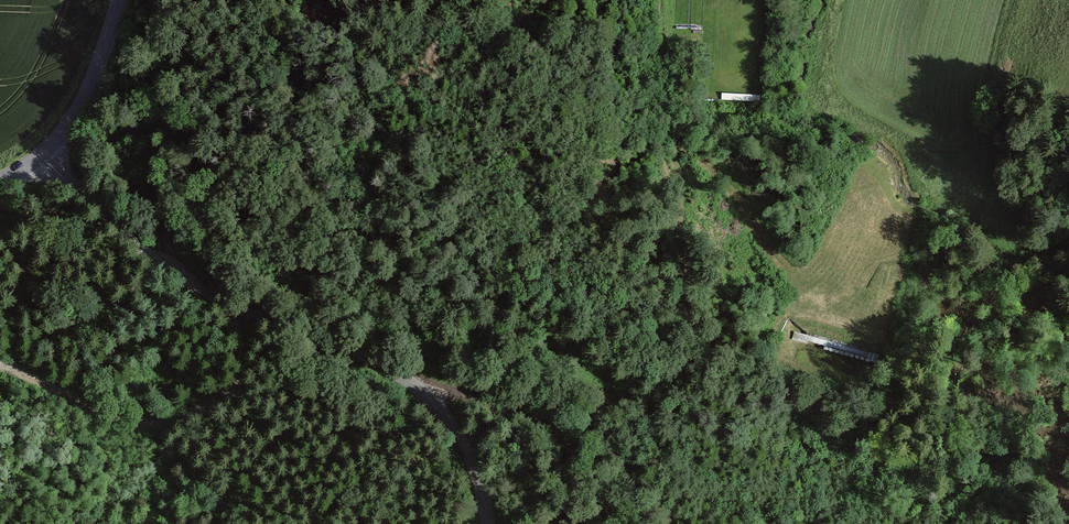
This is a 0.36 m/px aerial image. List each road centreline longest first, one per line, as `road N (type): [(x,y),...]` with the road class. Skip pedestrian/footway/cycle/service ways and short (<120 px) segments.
road 1 (residential): [(488,523),(478,475),(419,385),(377,361),(237,311),(91,206),(42,154)]
road 2 (track): [(626,471),(675,393),(686,357),(680,179),(658,0)]
road 3 (track): [(419,385),(495,407),(747,523)]
road 4 (track): [(237,311),(250,353),(235,387),(194,421),(162,427),(118,421),(0,367)]
road 5 (track): [(170,268),(152,200),(150,149),(209,63)]
road 6 (track): [(673,146),(724,179),(793,292)]
road 7 (tertiary): [(120,0),(82,99),(42,154)]

